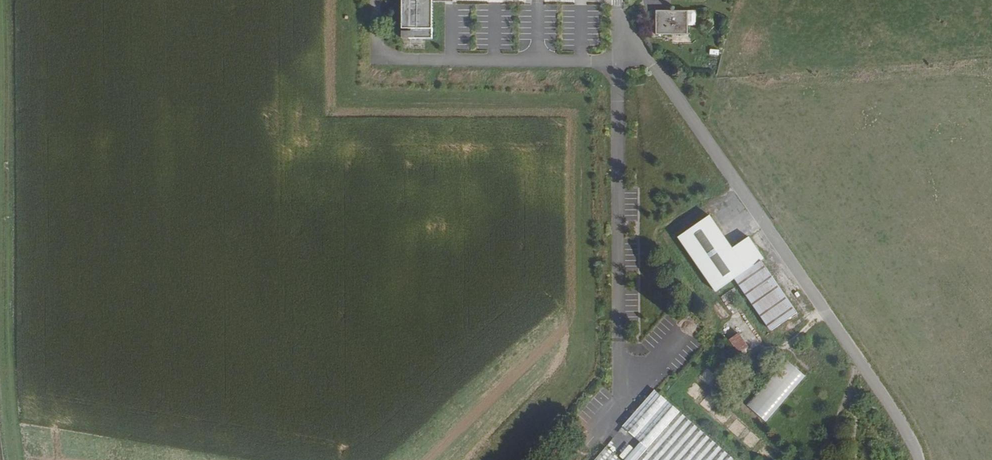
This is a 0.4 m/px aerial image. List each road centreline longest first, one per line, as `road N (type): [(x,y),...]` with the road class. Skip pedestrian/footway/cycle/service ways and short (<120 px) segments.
road 1 (unclassified): [(616,0),(616,14),(891,411),(914,459)]

